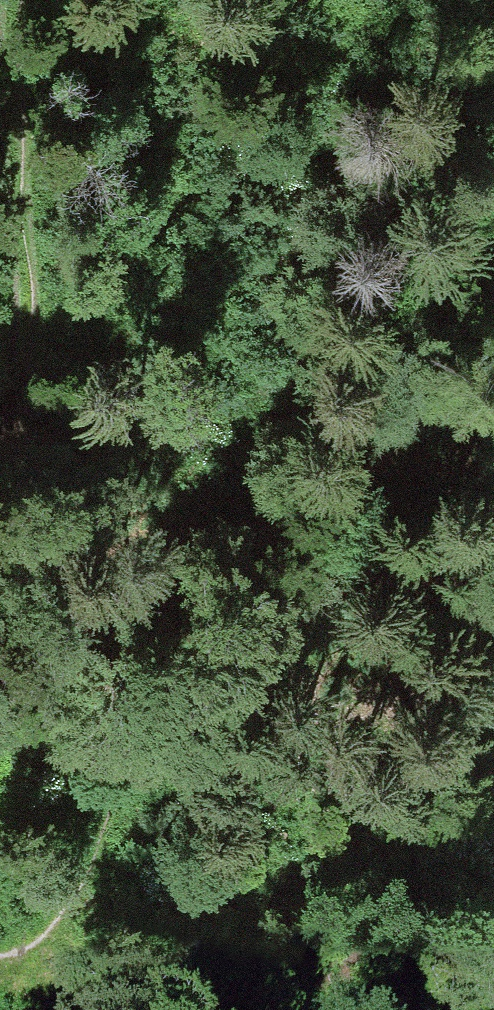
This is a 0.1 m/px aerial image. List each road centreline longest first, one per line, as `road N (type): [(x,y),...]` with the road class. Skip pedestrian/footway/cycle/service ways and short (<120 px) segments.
road 1 (track): [(493,333),(293,560),(239,635),(83,782),(59,828),(54,916),(35,955),(0,965)]
road 2 (track): [(0,479),(12,457),(26,323),(16,0)]
road 3 (track): [(239,635),(313,600),(379,546),(441,510),(493,492)]

